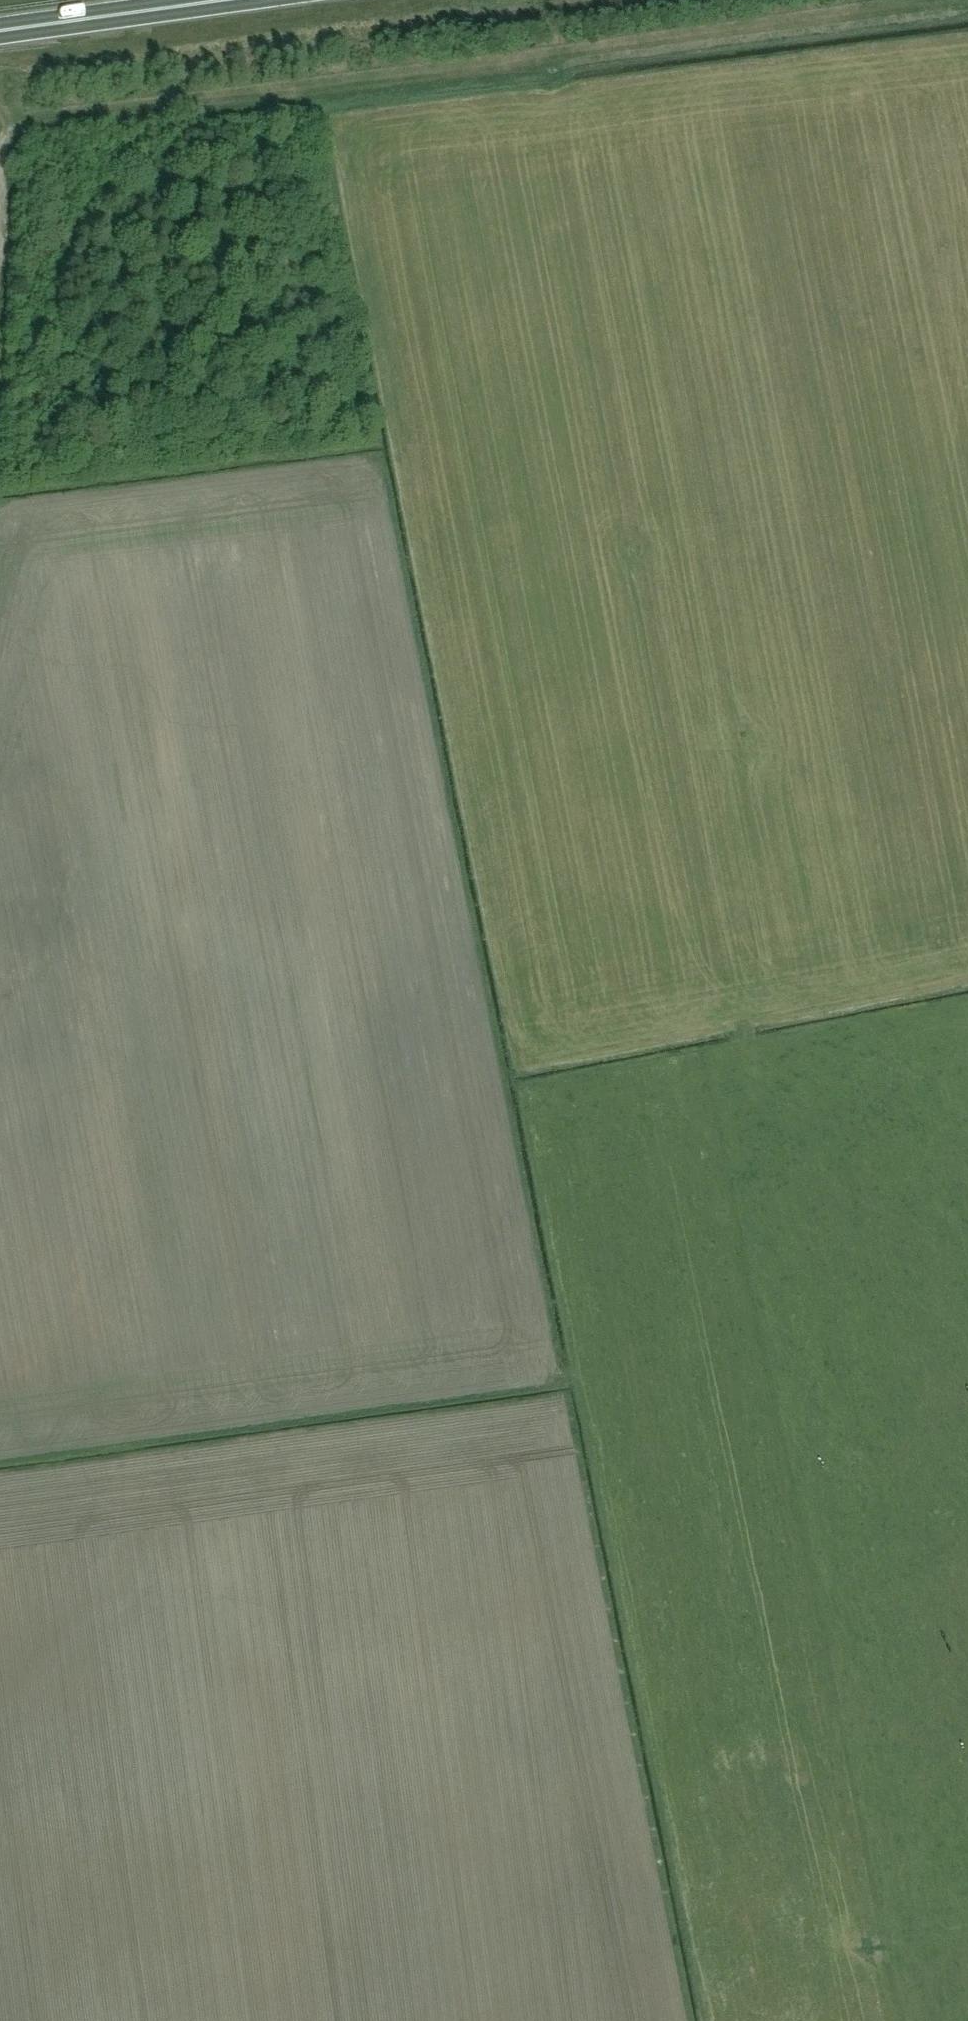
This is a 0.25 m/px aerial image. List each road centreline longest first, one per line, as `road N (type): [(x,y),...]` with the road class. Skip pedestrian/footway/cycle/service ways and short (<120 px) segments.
road 1 (trunk): [(0,35),(246,0)]

